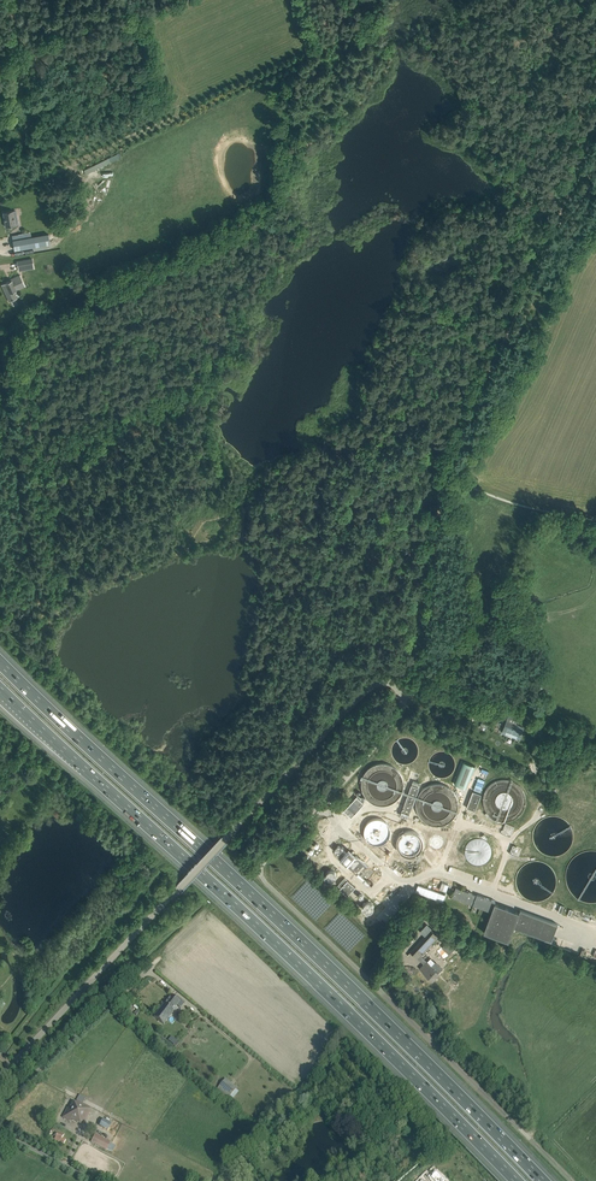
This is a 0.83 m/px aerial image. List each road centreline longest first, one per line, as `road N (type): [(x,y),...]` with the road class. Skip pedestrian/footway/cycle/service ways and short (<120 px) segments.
road 1 (motorway): [(544,1180),(254,897),(0,663)]
road 2 (motorway): [(0,691),(243,912),(519,1180)]
road 3 (unclassified): [(570,1180),(262,877),(263,863),(391,727),(406,707),(404,691)]
road 4 (track): [(595,120),(449,477),(427,676)]
road 5 (unclassified): [(0,1077),(372,684),(384,680),(404,691)]
road 6 (track): [(0,372),(40,618)]
road 7 (residential): [(0,1104),(160,960)]
road 8 (track): [(329,46),(178,118)]
road 9 (track): [(595,519),(535,509),(450,480)]

